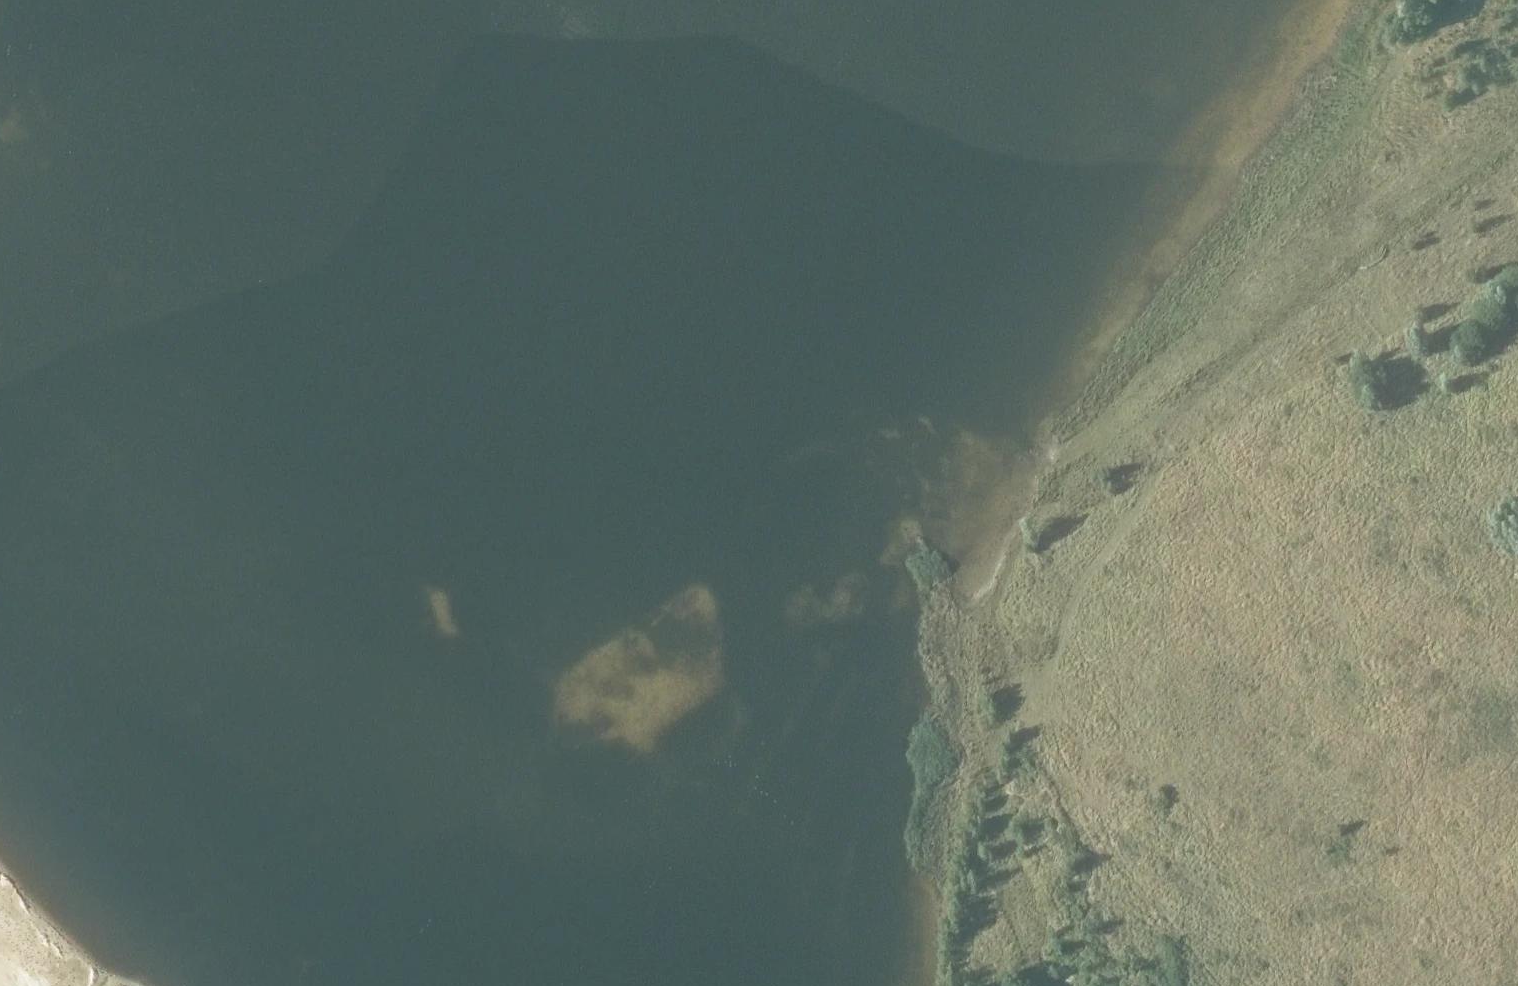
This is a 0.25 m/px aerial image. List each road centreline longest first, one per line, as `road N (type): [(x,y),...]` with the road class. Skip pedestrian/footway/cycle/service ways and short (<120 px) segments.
road 1 (track): [(1470,0),(1412,47),(1243,267),(1203,336),(1148,380),(1145,407),(1174,423),(1126,523),(1072,595),(1054,654),(993,754),(991,795),(1007,896),(1039,985)]

